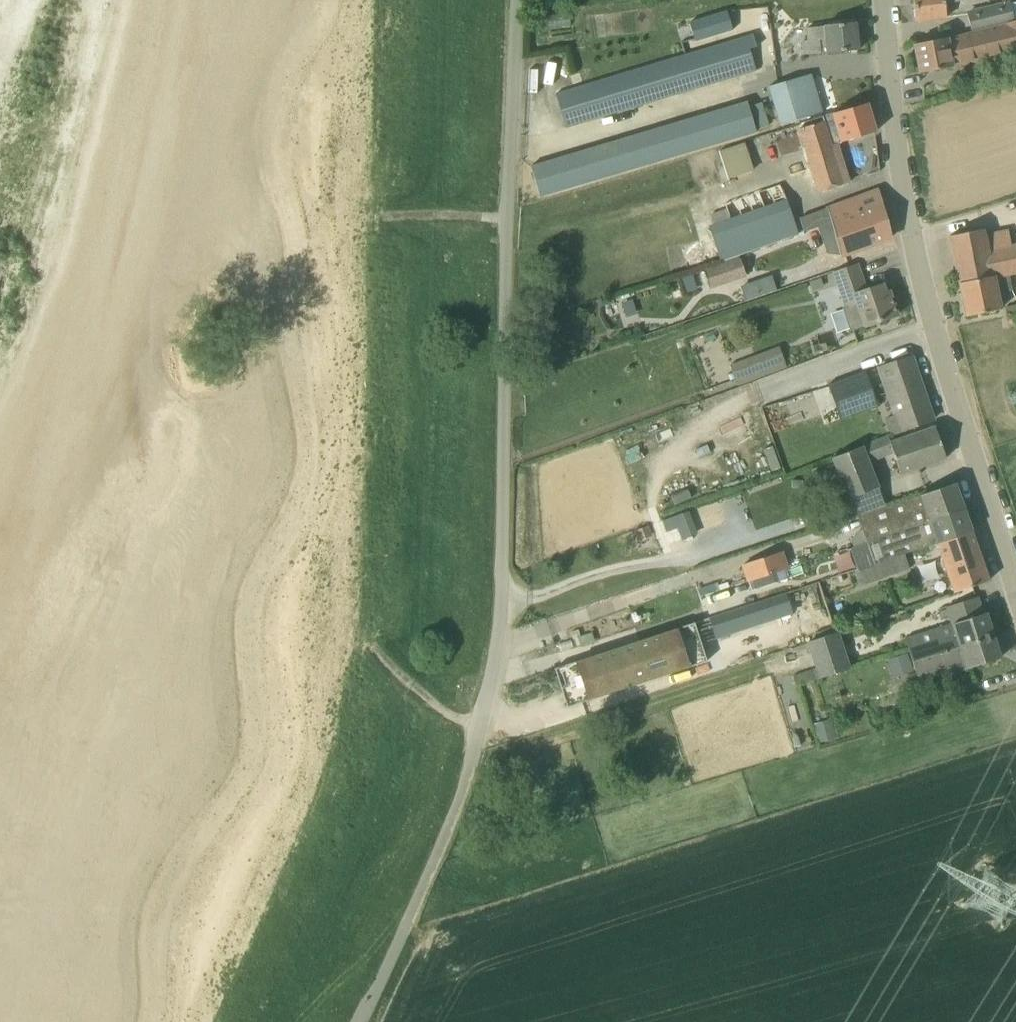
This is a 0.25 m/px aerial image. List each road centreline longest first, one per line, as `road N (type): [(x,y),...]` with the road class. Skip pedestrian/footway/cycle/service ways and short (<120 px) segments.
road 1 (residential): [(361,1021),(449,823),(479,733),(496,640),(515,0)]
road 2 (unclassified): [(1015,582),(934,329),(895,135),(886,0)]
road 3 (track): [(479,733),(410,689),(372,647)]
road 4 (track): [(508,219),(387,222)]

